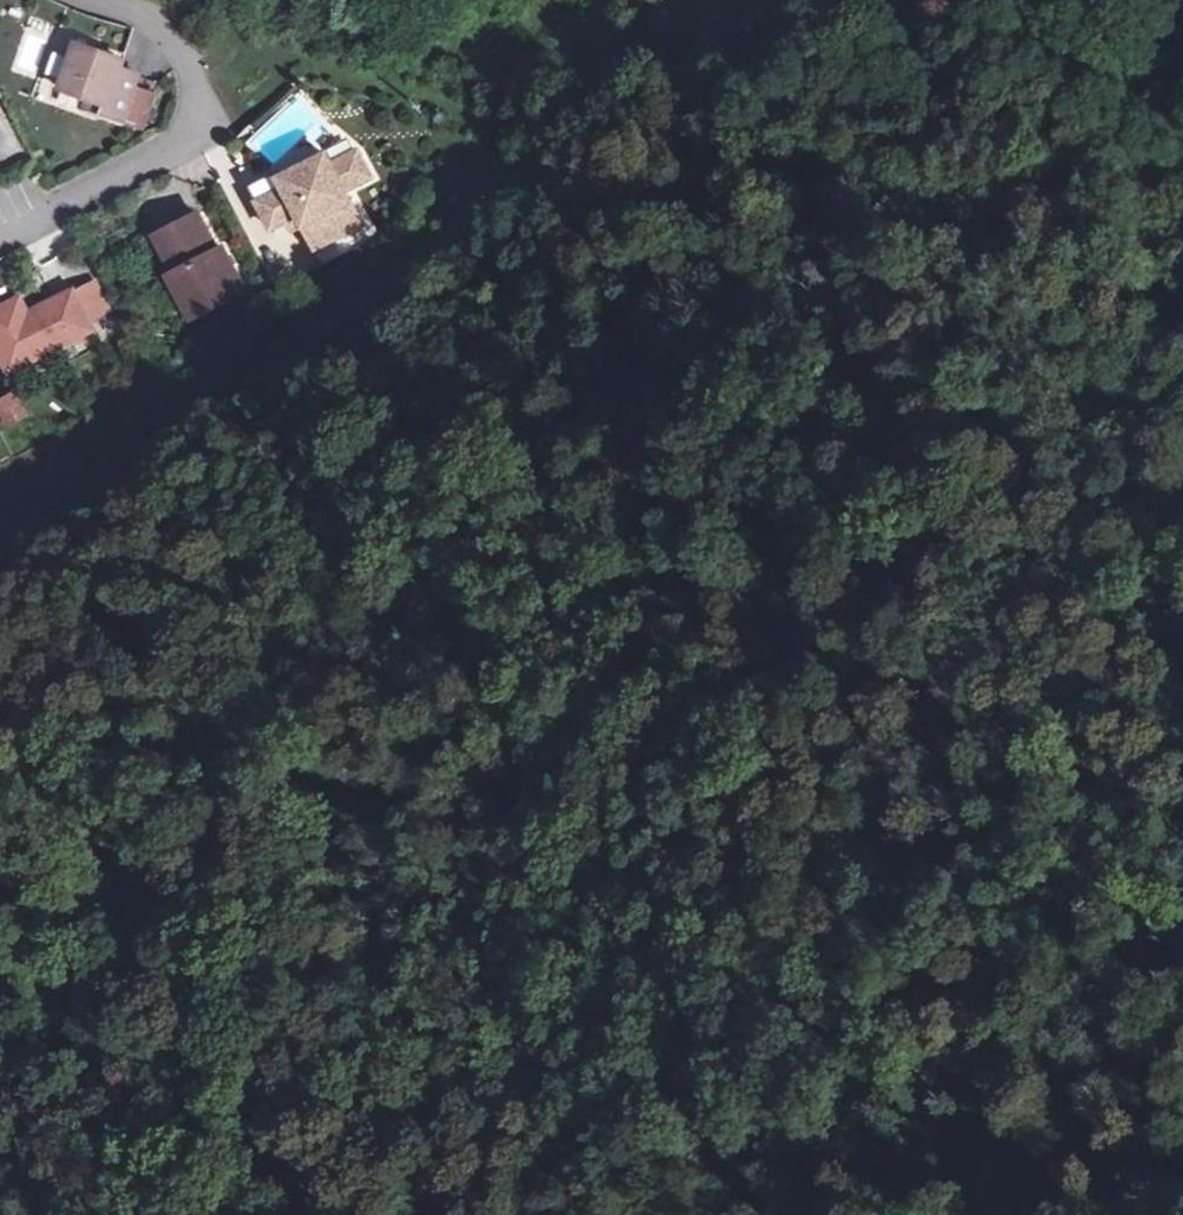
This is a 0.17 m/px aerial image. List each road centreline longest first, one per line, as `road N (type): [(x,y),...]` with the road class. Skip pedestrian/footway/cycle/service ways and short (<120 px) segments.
road 1 (residential): [(96,0),(171,38),(196,111),(181,149),(0,231)]

